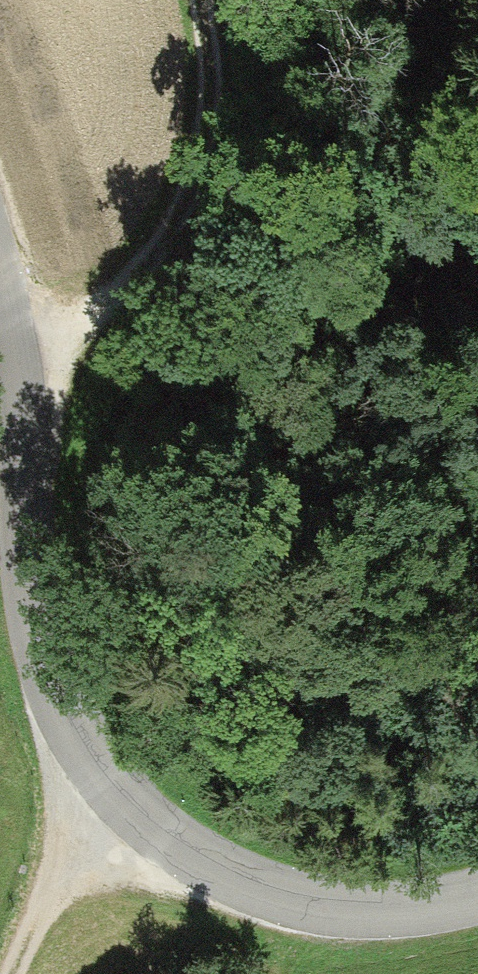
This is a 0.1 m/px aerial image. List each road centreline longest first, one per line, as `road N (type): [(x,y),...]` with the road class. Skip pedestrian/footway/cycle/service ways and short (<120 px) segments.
road 1 (tertiary): [(477,896),(377,908),(263,889),(206,861),(142,814),(101,771),(51,670),(33,598),(0,297)]
road 2 (track): [(8,352),(74,328),(130,285),(183,205),(210,103),(205,0)]
road 3 (track): [(8,973),(101,771)]

